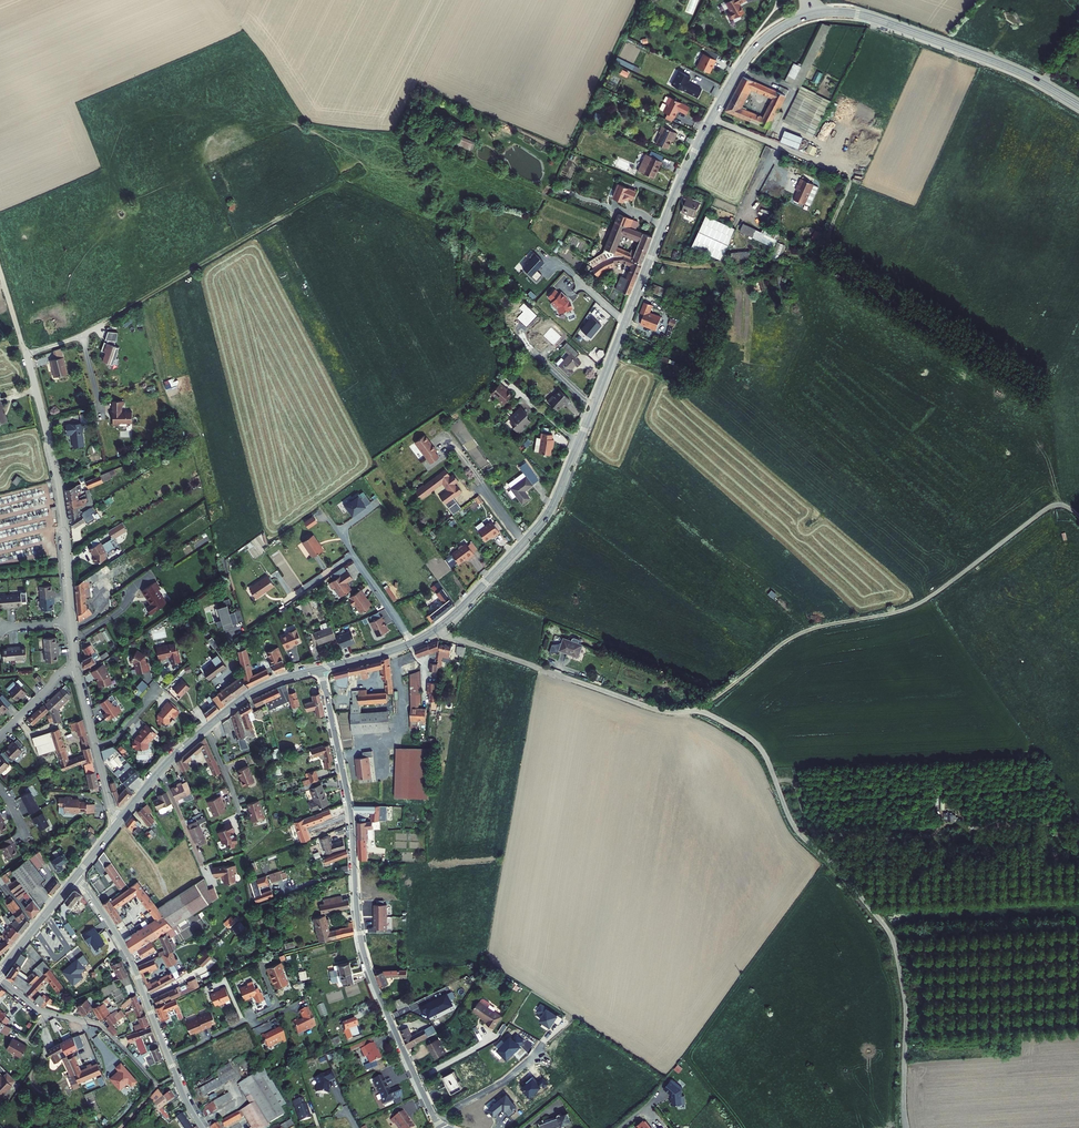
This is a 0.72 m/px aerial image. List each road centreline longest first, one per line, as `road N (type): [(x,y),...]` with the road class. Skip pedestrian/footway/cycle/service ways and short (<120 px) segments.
road 1 (tertiary): [(813,14),(758,45),(716,110),(548,514),(437,628)]
road 2 (track): [(694,709),(754,741),(796,833),(888,930),(906,991),(906,1127)]
road 3 (residential): [(321,669),(349,806),(363,953),(437,1127)]
road 4 (track): [(694,709),(791,639),(921,602),(1040,513),(1060,506),(1078,519)]
road 5 (unclassified): [(72,622),(59,485),(0,271)]
road 6 (tertiary): [(813,14),(875,19),(1018,72),(1078,106)]
road 7 (unclassified): [(437,628),(654,709),(694,709)]
road 8 (tertiary): [(321,669),(243,698),(173,757),(119,821)]
road 9 (residential): [(170,1058),(129,957),(76,876)]
road 10 (residential): [(158,1086),(102,1026),(44,1012),(0,979)]
road 11 (track): [(262,230),(100,326)]
road 12 (unclassified): [(119,821),(77,670)]
road 13 (residential): [(170,1058),(277,1005),(265,976)]
road 14 (tertiary): [(437,628),(396,650),(321,669)]
road 15 (tertiary): [(0,971),(76,876)]

